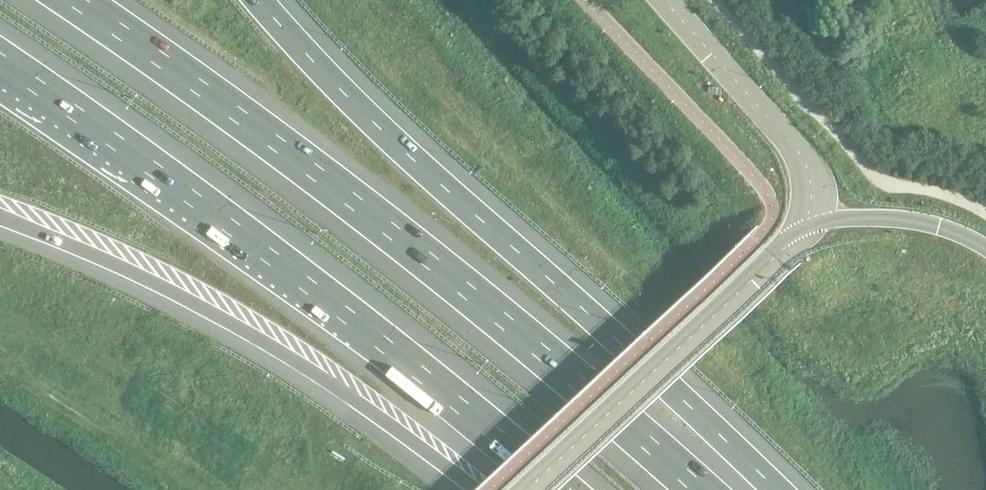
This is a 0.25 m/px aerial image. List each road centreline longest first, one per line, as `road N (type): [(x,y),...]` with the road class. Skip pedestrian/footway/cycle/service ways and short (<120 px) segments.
road 1 (motorway): [(700,489),(360,207),(75,0)]
road 2 (motorway): [(0,61),(190,194),(562,489)]
road 3 (motorway): [(774,489),(374,124),(269,0)]
road 4 (motorway): [(0,216),(122,265),(259,337),(478,489)]

